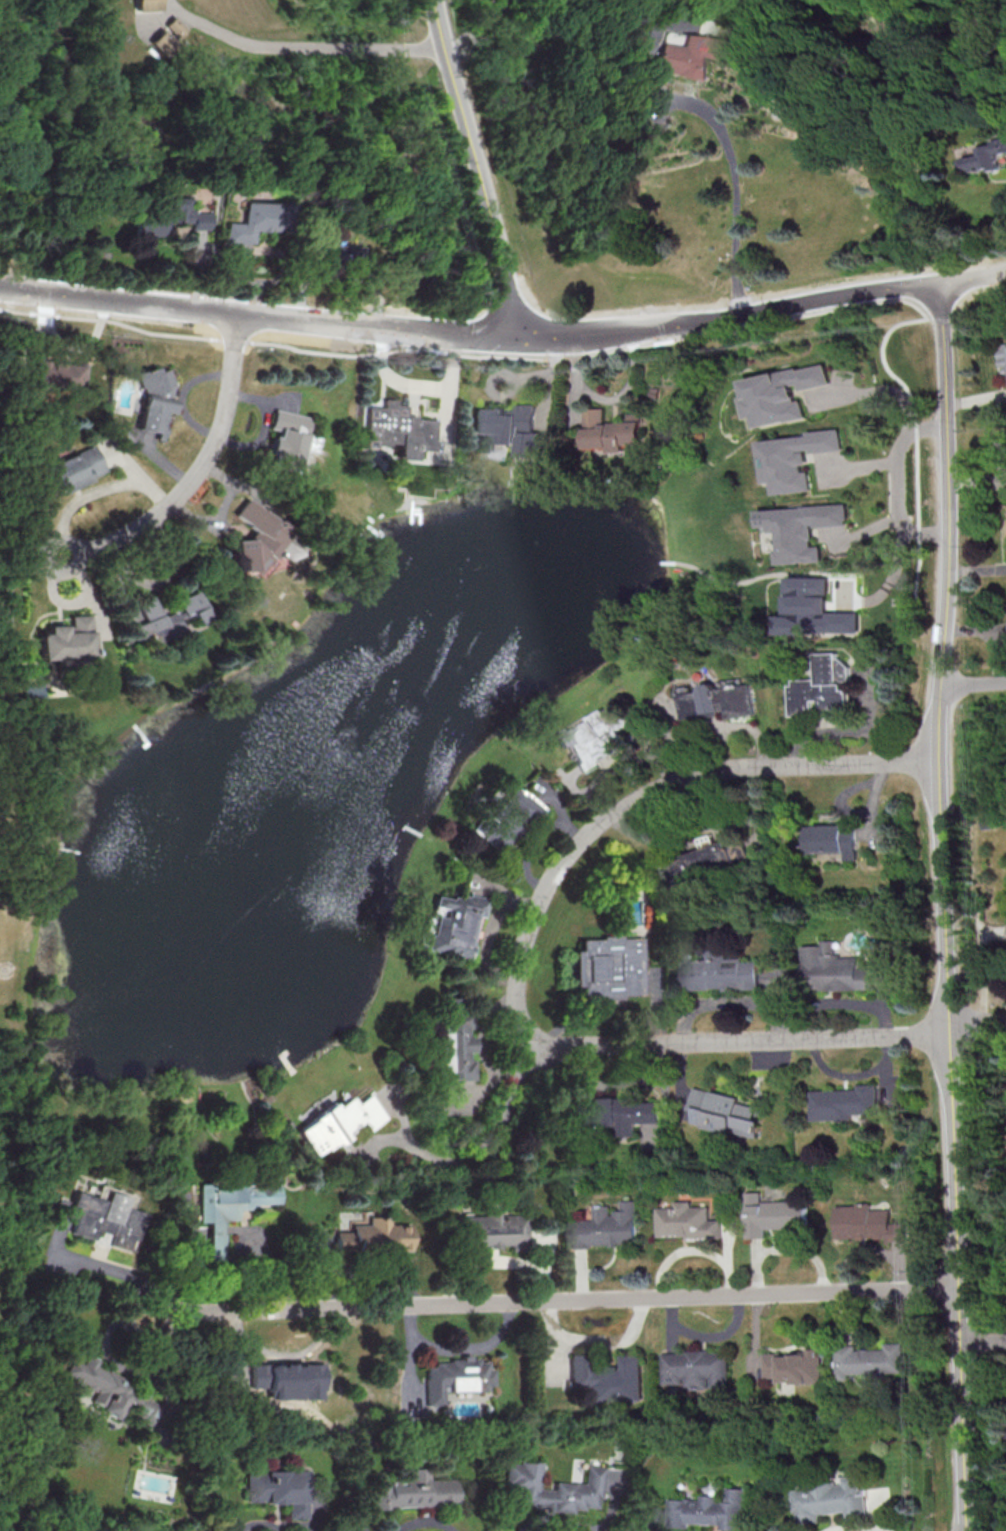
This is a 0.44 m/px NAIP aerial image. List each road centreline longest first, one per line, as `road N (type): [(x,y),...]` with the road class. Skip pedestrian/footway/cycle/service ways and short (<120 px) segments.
road 1 (tertiary): [(935,283),(950,463),(936,753),(963,1530)]
road 2 (residential): [(947,1033),(542,1047),(528,1032),(522,1002),(524,962),(553,881),(611,813),(651,788),(729,767),(936,753)]
road 3 (residential): [(958,1286),(151,1313)]
road 4 (tertiary): [(561,338),(0,289)]
road 5 (tertiary): [(431,0),(520,338)]
road 6 (residential): [(66,556),(135,530),(203,465),(222,425),(237,314)]
road 7 (tertiary): [(935,283),(645,330)]

